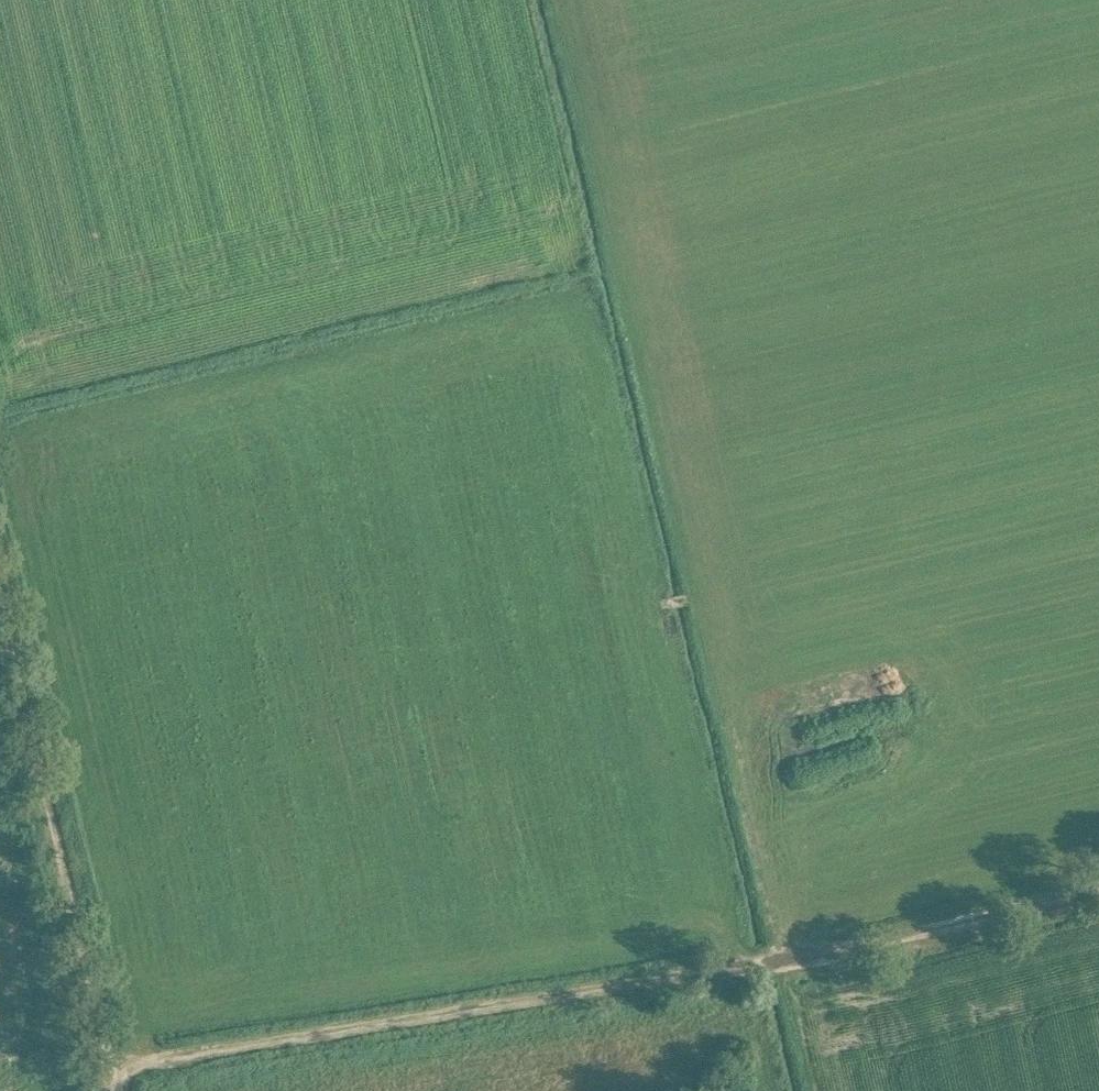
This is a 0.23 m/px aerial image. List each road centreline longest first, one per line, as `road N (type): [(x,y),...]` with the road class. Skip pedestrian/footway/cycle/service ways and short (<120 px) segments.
road 1 (track): [(118,1071),(955,931),(1098,893)]
road 2 (track): [(0,577),(123,1090)]

